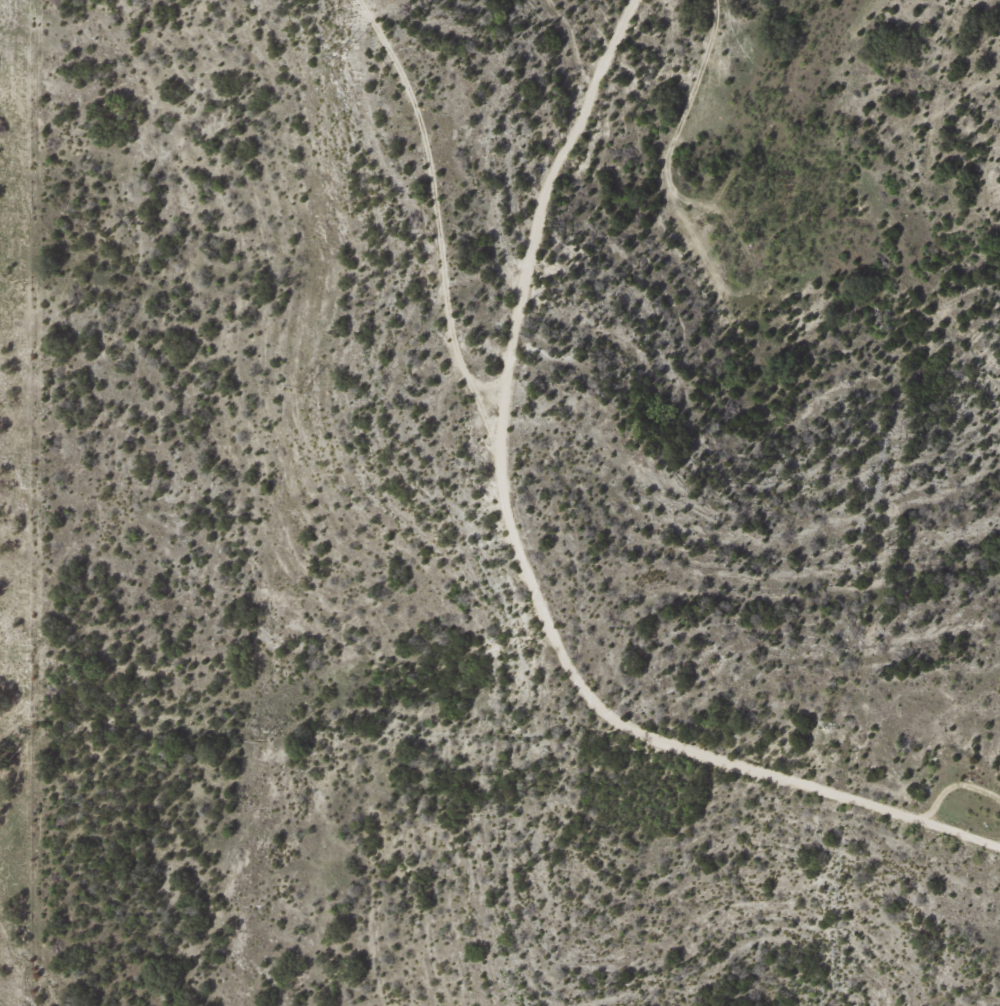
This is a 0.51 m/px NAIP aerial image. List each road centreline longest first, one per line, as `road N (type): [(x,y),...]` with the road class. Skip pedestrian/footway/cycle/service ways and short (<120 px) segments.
road 1 (track): [(999,825),(699,737),(625,687),(551,524),(526,390),(581,187),(650,33),(675,0)]

